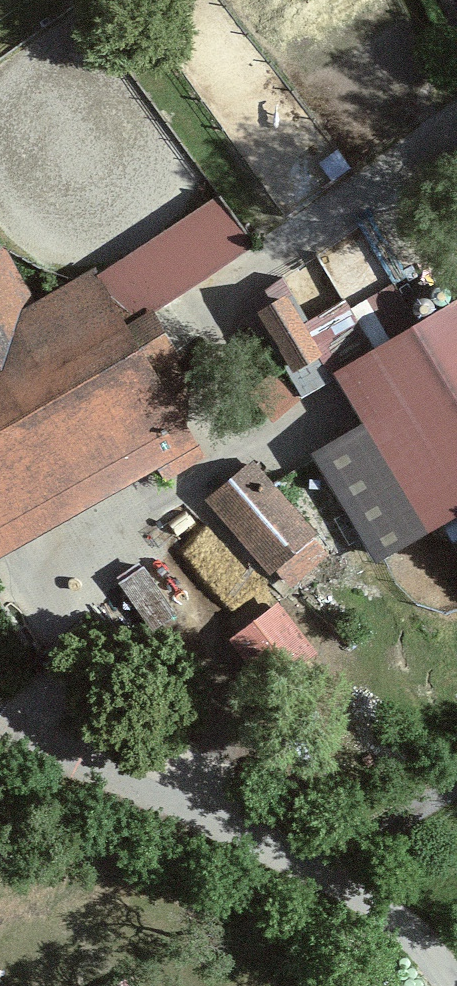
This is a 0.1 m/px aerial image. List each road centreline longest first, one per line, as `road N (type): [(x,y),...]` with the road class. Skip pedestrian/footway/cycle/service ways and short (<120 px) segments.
road 1 (residential): [(315,879),(0,722)]
road 2 (residential): [(448,985),(384,915),(315,879)]
road 3 (unclassified): [(456,782),(315,879)]

